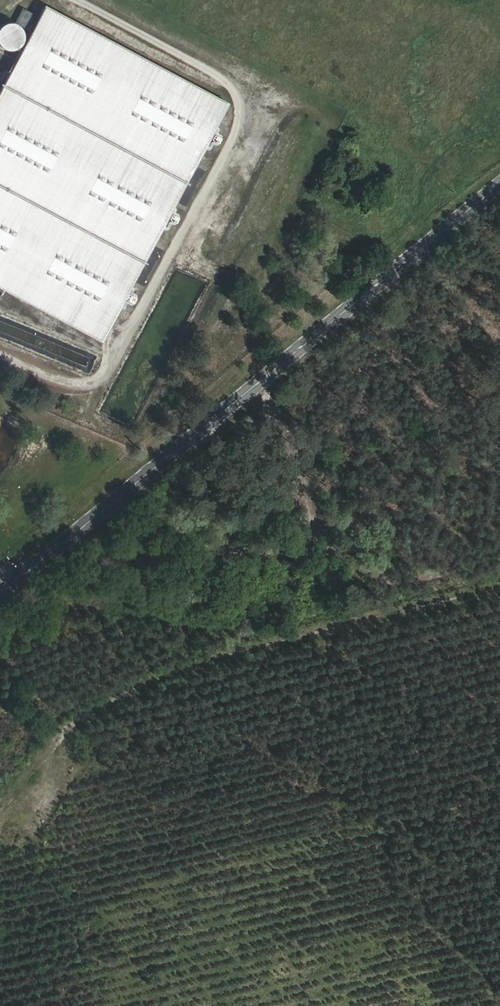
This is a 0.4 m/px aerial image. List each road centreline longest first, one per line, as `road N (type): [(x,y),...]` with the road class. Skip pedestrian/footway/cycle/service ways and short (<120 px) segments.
road 1 (tertiary): [(0,592),(499,184)]
road 2 (track): [(499,587),(255,656),(195,664),(107,699),(68,735)]

